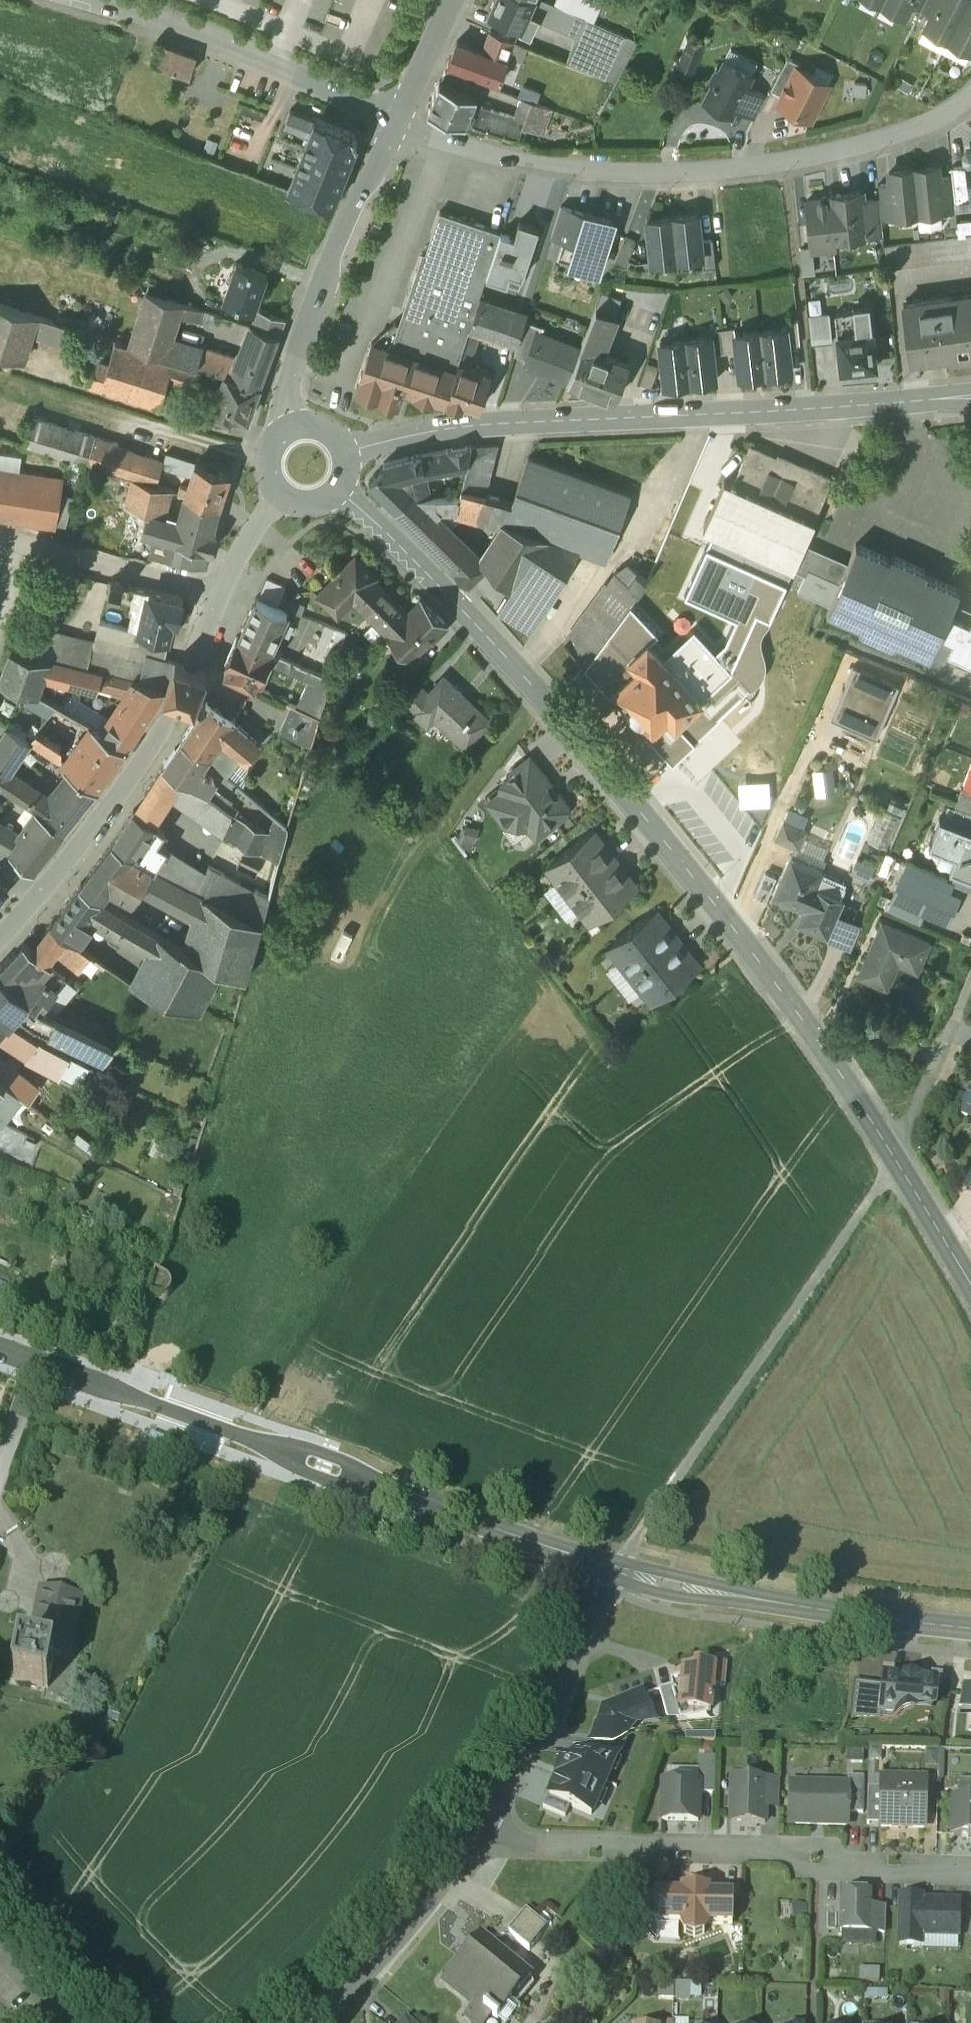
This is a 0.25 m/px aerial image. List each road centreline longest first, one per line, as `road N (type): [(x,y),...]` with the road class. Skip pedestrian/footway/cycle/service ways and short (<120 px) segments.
road 1 (tertiary): [(337,485),(432,578),(642,811),(736,929),(893,1155)]
road 2 (tertiary): [(909,402),(515,424),(340,445)]
road 3 (tertiary): [(519,1536),(38,1361)]
road 4 (residential): [(970,1906),(547,1885),(522,1883),(484,1859)]
road 5 (track): [(620,1559),(893,1155)]
road 6 (residential): [(513,159),(716,170),(889,135),(970,93)]
road 7 (residential): [(219,590),(170,717),(40,892)]
road 8 (tertiary): [(287,428),(292,369),(396,119)]
road 9 (residential): [(396,119),(215,40),(94,0)]
road 10 (residential): [(484,1859),(608,1576)]
road 11 (residential): [(219,590),(0,539)]
road 12 (residential): [(351,2022),(484,1859)]
road 13 (tertiary): [(608,1576),(687,1596),(808,1605)]
road 14 (tertiary): [(808,1605),(620,1559)]
road 15 (residential): [(970,983),(893,1155)]
road 16 (tertiary): [(970,1627),(808,1605)]
road 17 (tertiary): [(893,1155),(970,1288)]
road 18 (tertiary): [(396,119),(453,0)]
road 19 (residential): [(513,159),(396,119)]

